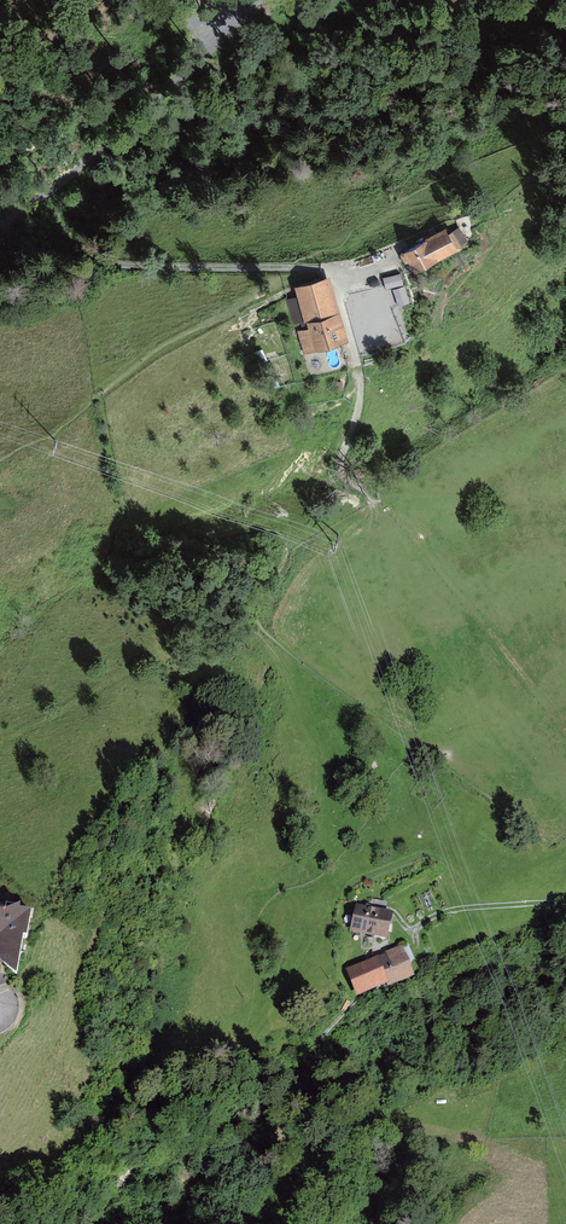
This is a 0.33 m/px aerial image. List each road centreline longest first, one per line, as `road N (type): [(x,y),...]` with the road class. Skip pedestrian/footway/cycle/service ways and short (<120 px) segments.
road 1 (track): [(254,0),(162,99),(2,233),(24,255),(322,269)]
road 2 (track): [(559,720),(371,495),(342,477),(361,401),(359,369),(339,281),(322,269)]
road 3 (track): [(411,932),(462,908),(565,902)]

